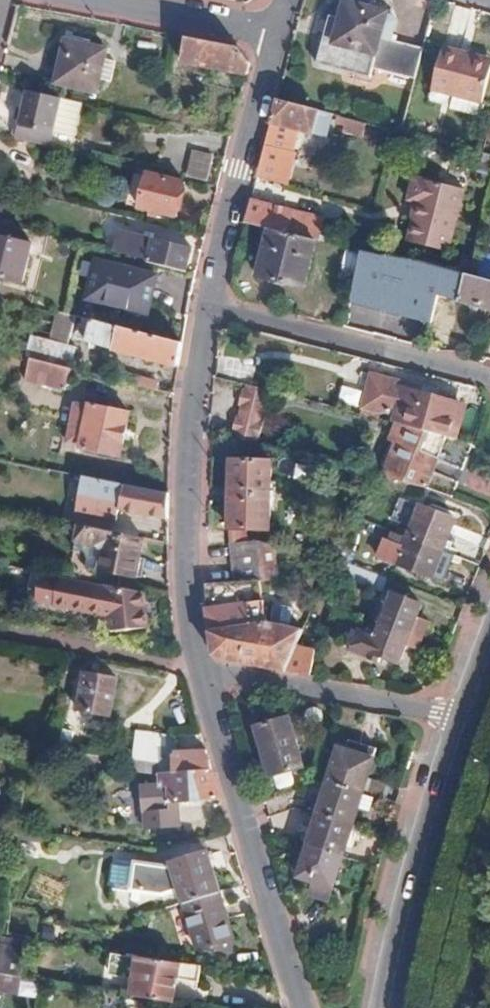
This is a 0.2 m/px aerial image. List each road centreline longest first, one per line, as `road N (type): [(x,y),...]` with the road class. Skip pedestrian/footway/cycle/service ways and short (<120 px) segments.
road 1 (residential): [(202,673),(188,601),(186,518),(196,371),(211,307)]
road 2 (residential): [(303,1007),(202,673)]
road 3 (secondary): [(388,1007),(469,714)]
road 4 (residential): [(211,307),(489,377)]
road 5 (residential): [(211,307),(275,34)]
road 6 (residential): [(202,673),(469,714)]
road 7 (residential): [(119,0),(275,34)]

